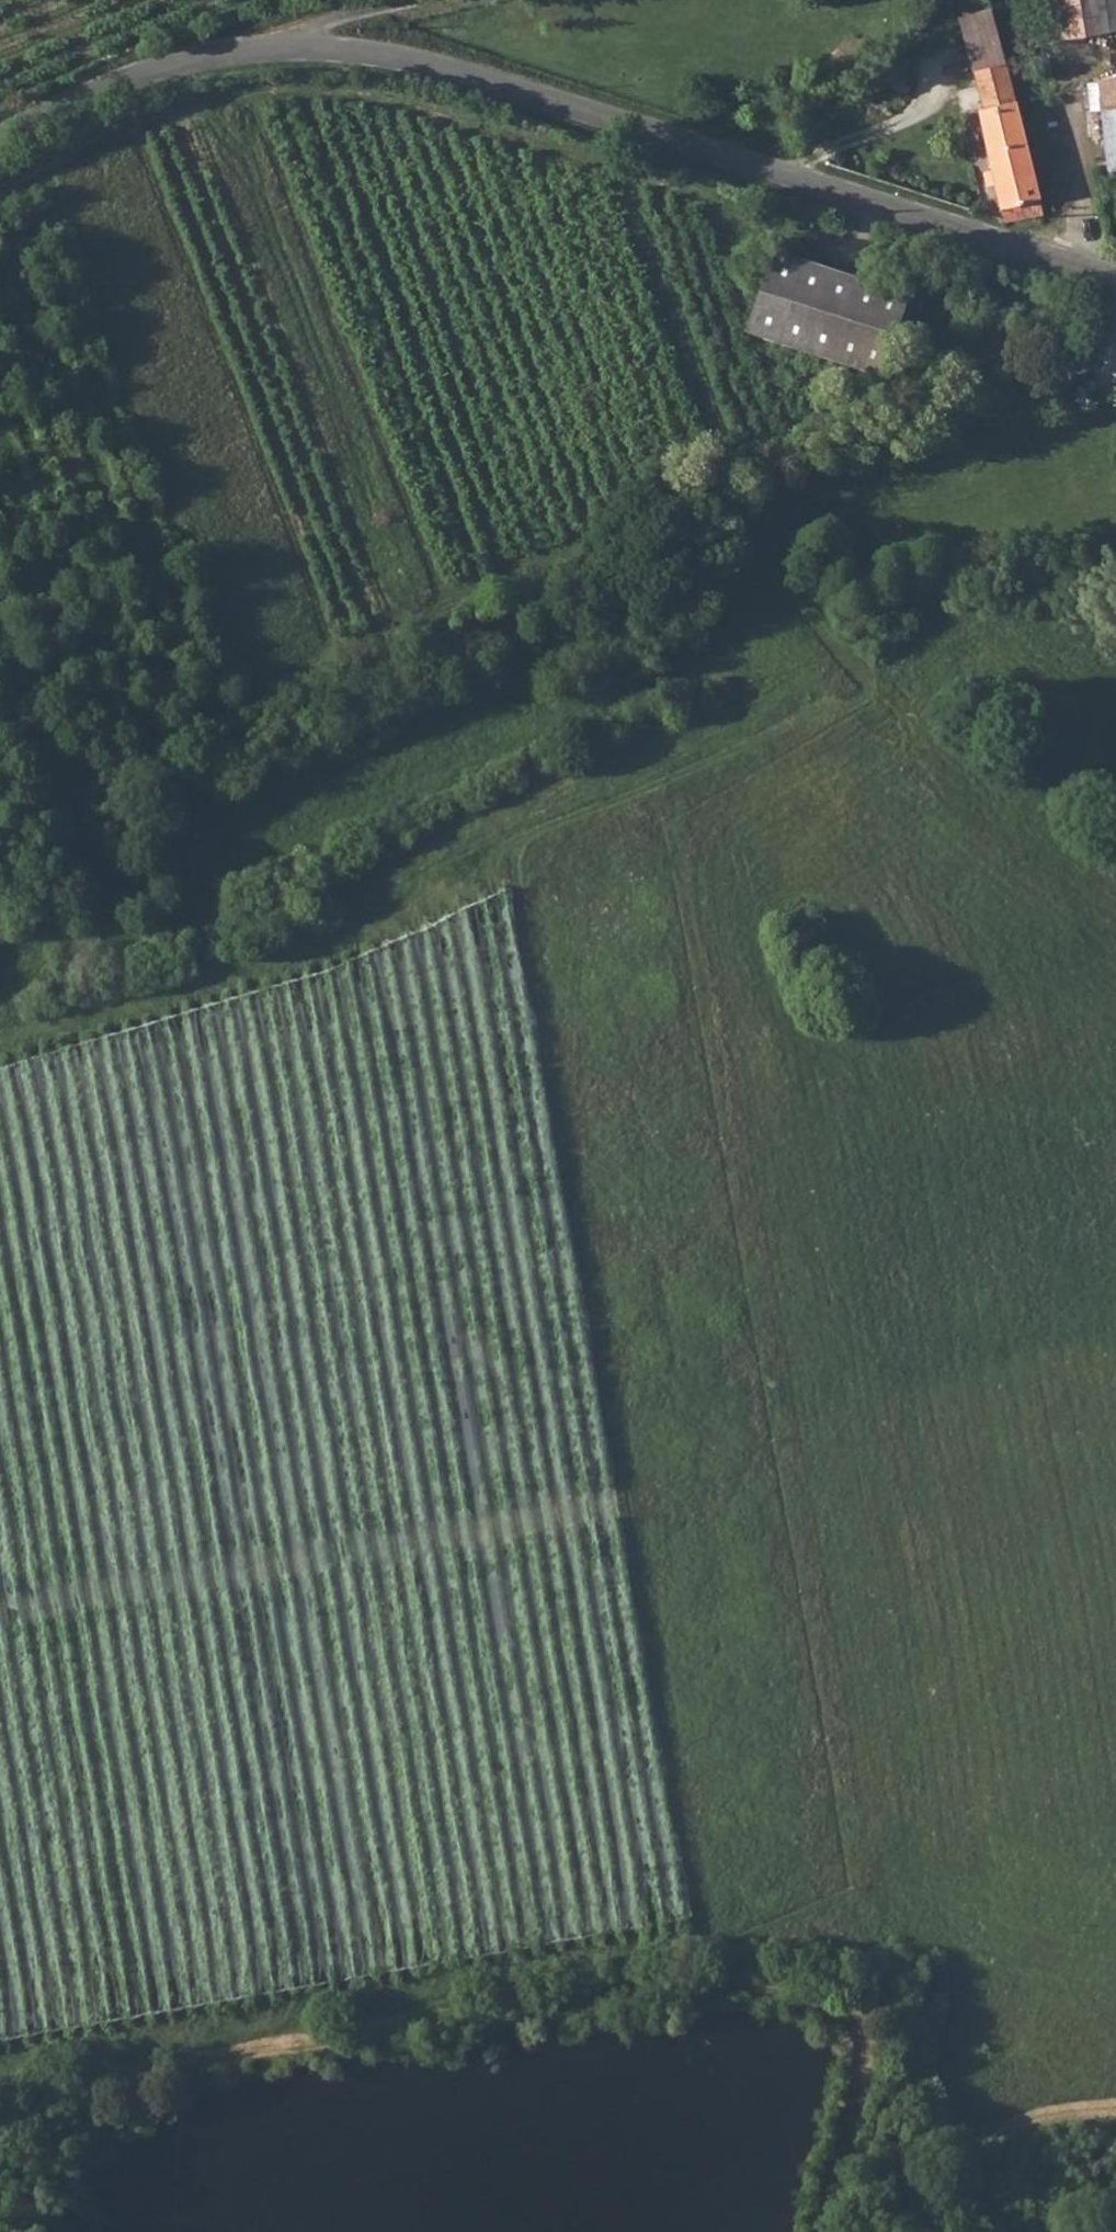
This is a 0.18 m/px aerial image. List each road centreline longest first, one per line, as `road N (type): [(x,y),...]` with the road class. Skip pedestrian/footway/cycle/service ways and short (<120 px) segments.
road 1 (unclassified): [(1115,278),(369,51),(275,48),(208,59),(0,140)]

